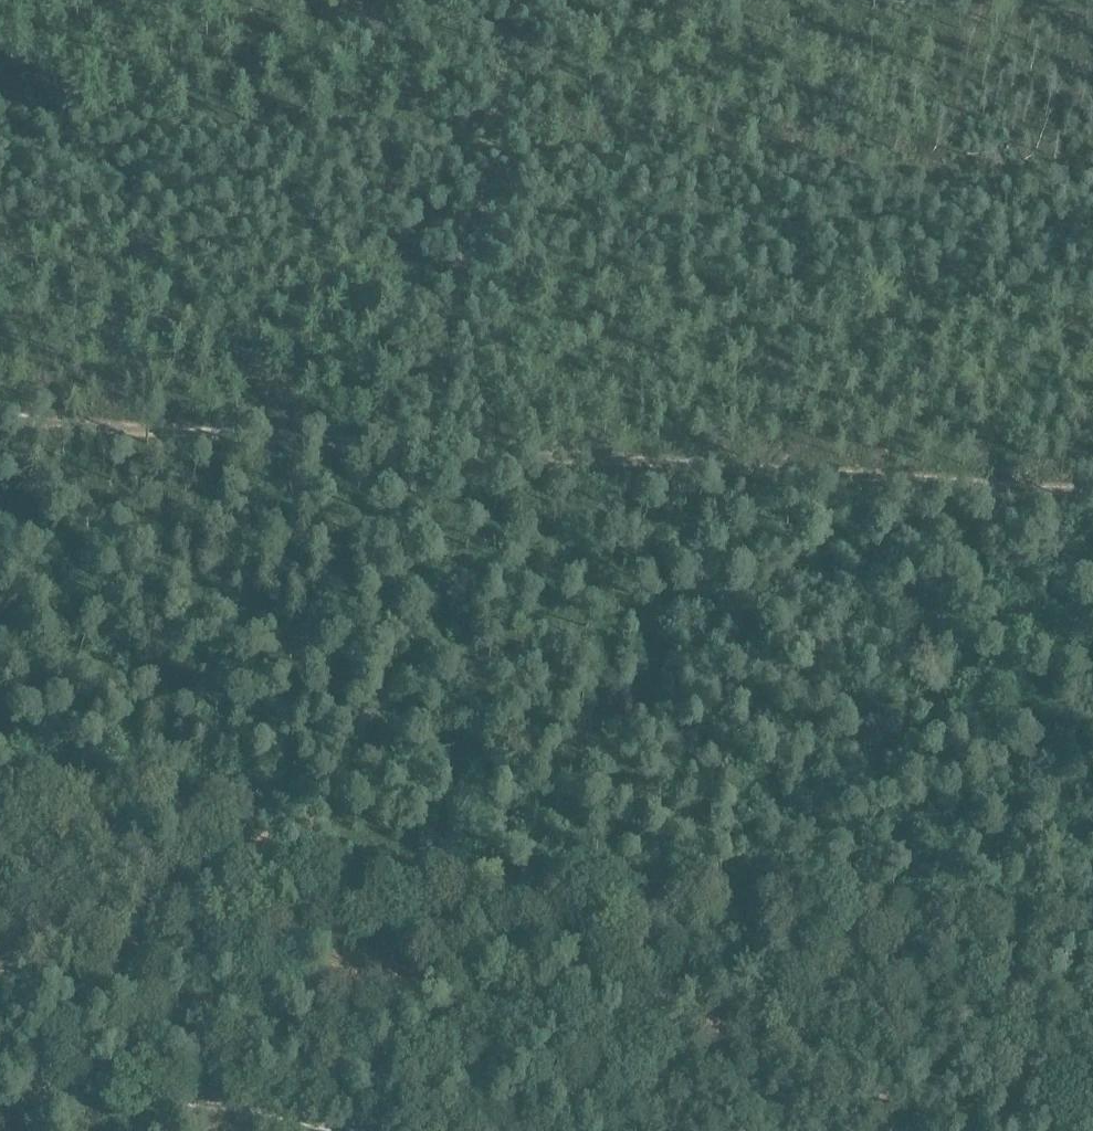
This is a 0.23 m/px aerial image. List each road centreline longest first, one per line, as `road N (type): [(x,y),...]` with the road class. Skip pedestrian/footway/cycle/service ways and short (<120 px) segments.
road 1 (track): [(0,987),(289,827),(328,788),(360,708),(413,446)]
road 2 (track): [(1092,491),(413,446)]
road 3 (track): [(413,446),(500,0)]
road 4 (track): [(413,446),(0,411)]
road 5 (track): [(1092,16),(862,0)]

